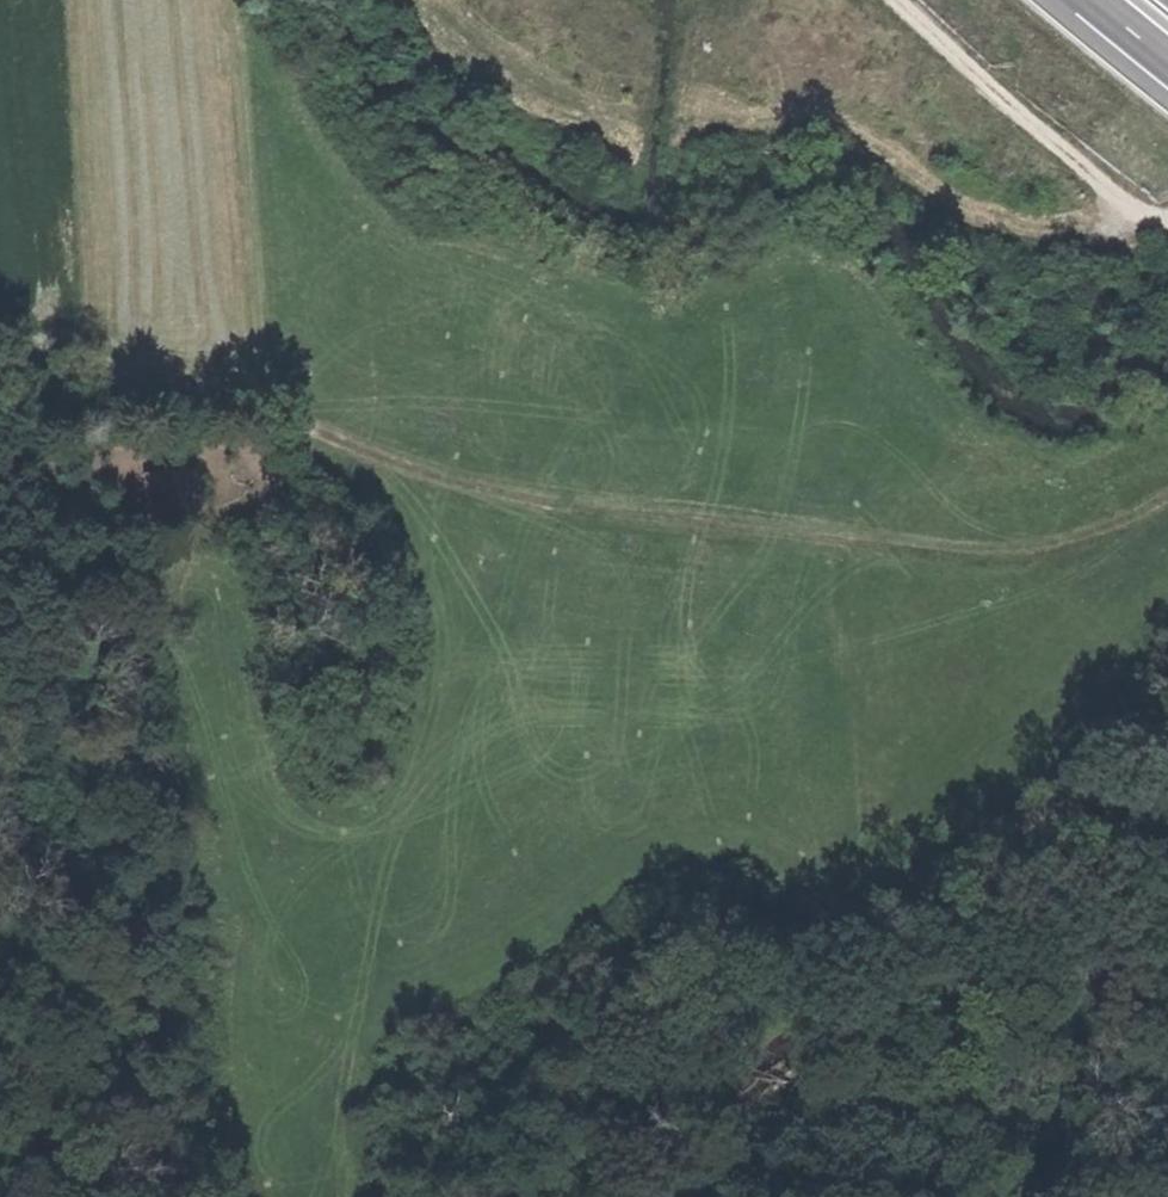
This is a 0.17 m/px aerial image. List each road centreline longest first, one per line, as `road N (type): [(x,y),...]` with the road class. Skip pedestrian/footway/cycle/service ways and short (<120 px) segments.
road 1 (track): [(1167,220),(1107,187),(897,0)]

